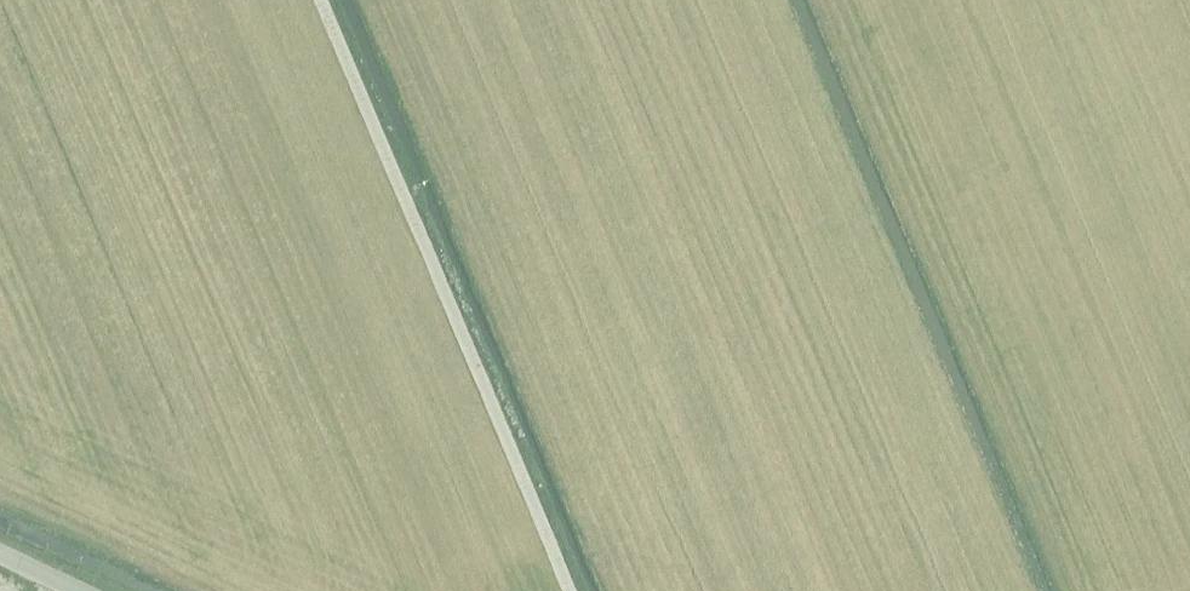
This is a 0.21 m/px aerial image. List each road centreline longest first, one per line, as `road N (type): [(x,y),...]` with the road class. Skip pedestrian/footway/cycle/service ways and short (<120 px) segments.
road 1 (track): [(572,590),(317,0)]

